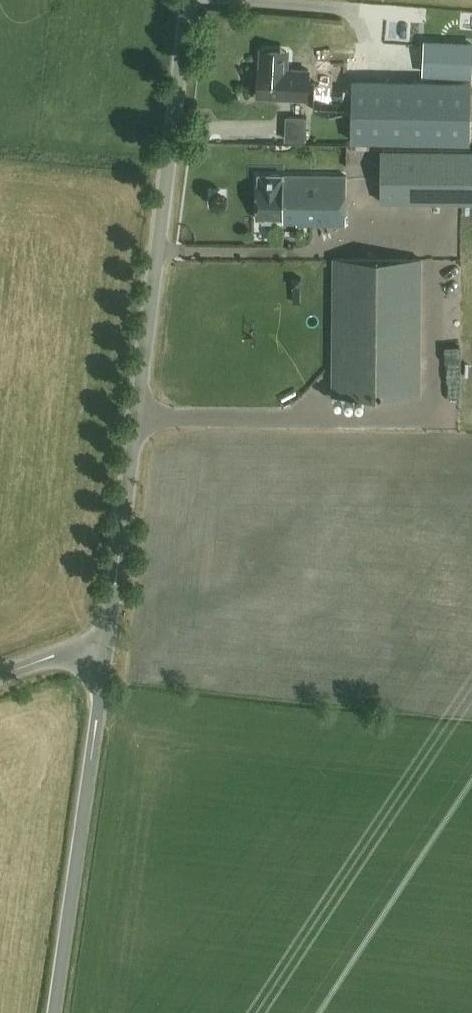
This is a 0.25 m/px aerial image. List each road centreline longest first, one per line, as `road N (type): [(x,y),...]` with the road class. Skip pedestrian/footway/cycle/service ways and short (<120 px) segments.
road 1 (unclassified): [(102,649),(185,0)]
road 2 (unclassified): [(51,1012),(102,649)]

